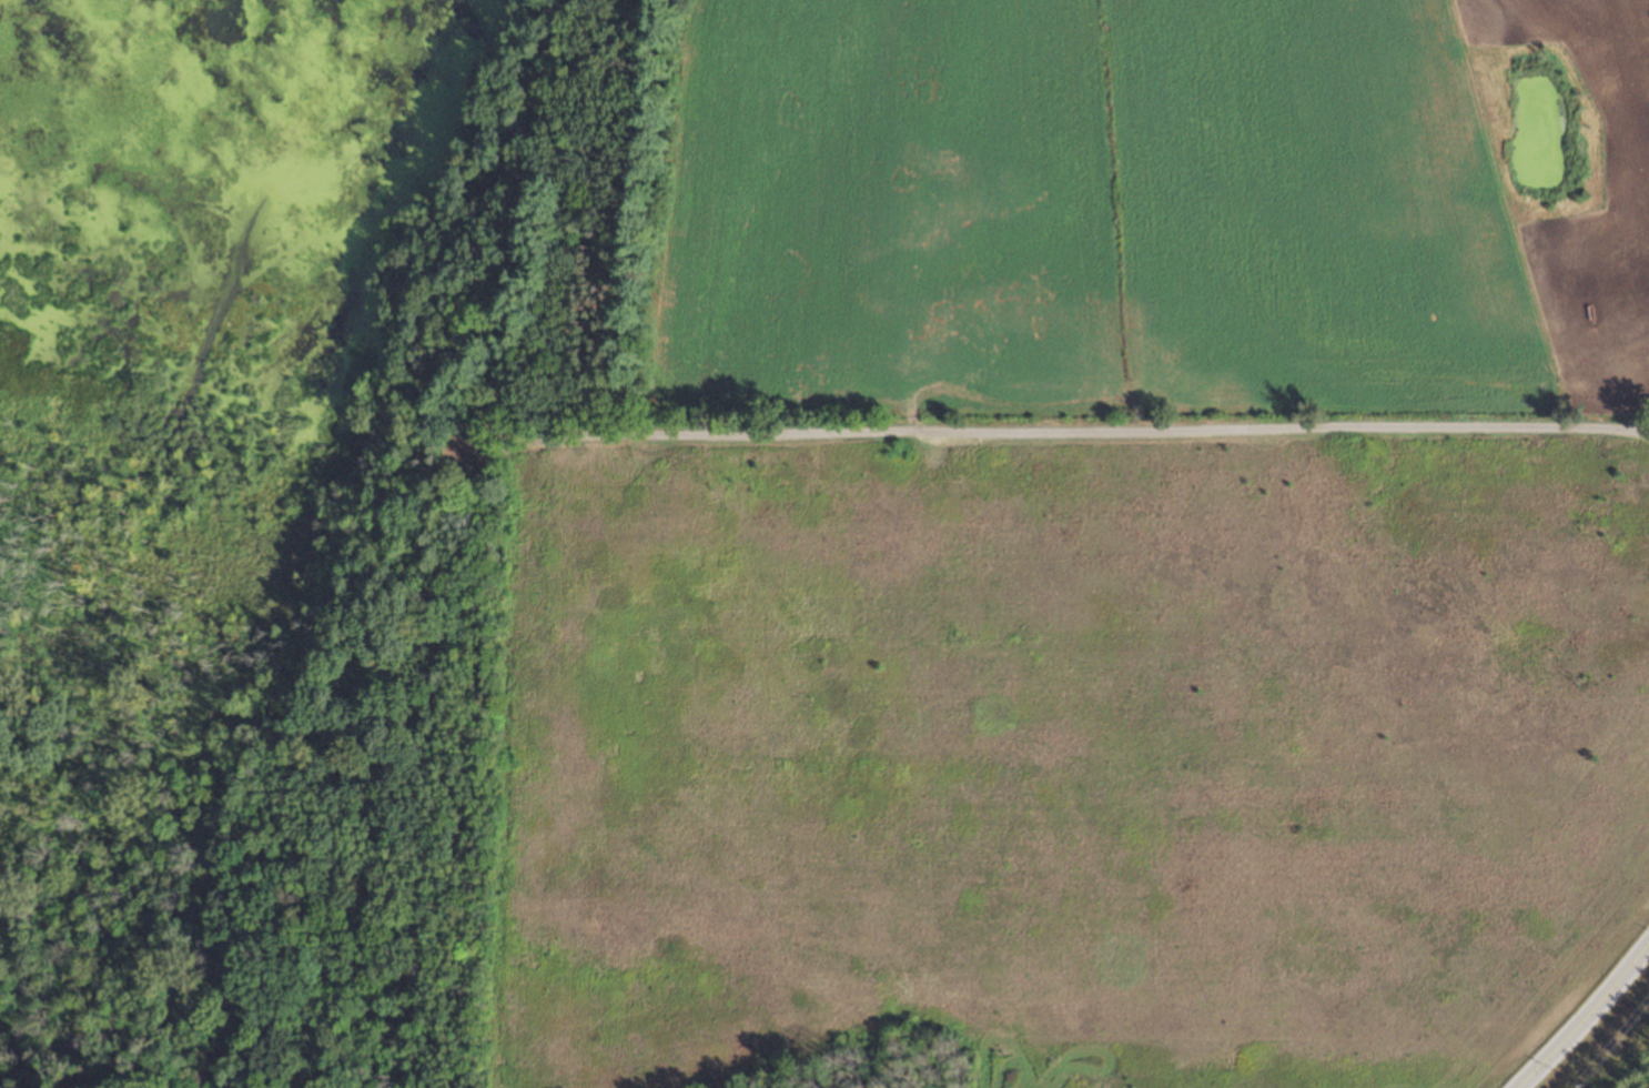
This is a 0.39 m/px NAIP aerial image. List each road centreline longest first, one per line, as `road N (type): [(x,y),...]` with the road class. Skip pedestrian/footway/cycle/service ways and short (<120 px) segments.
road 1 (primary): [(1518,1087),(1648,941)]

